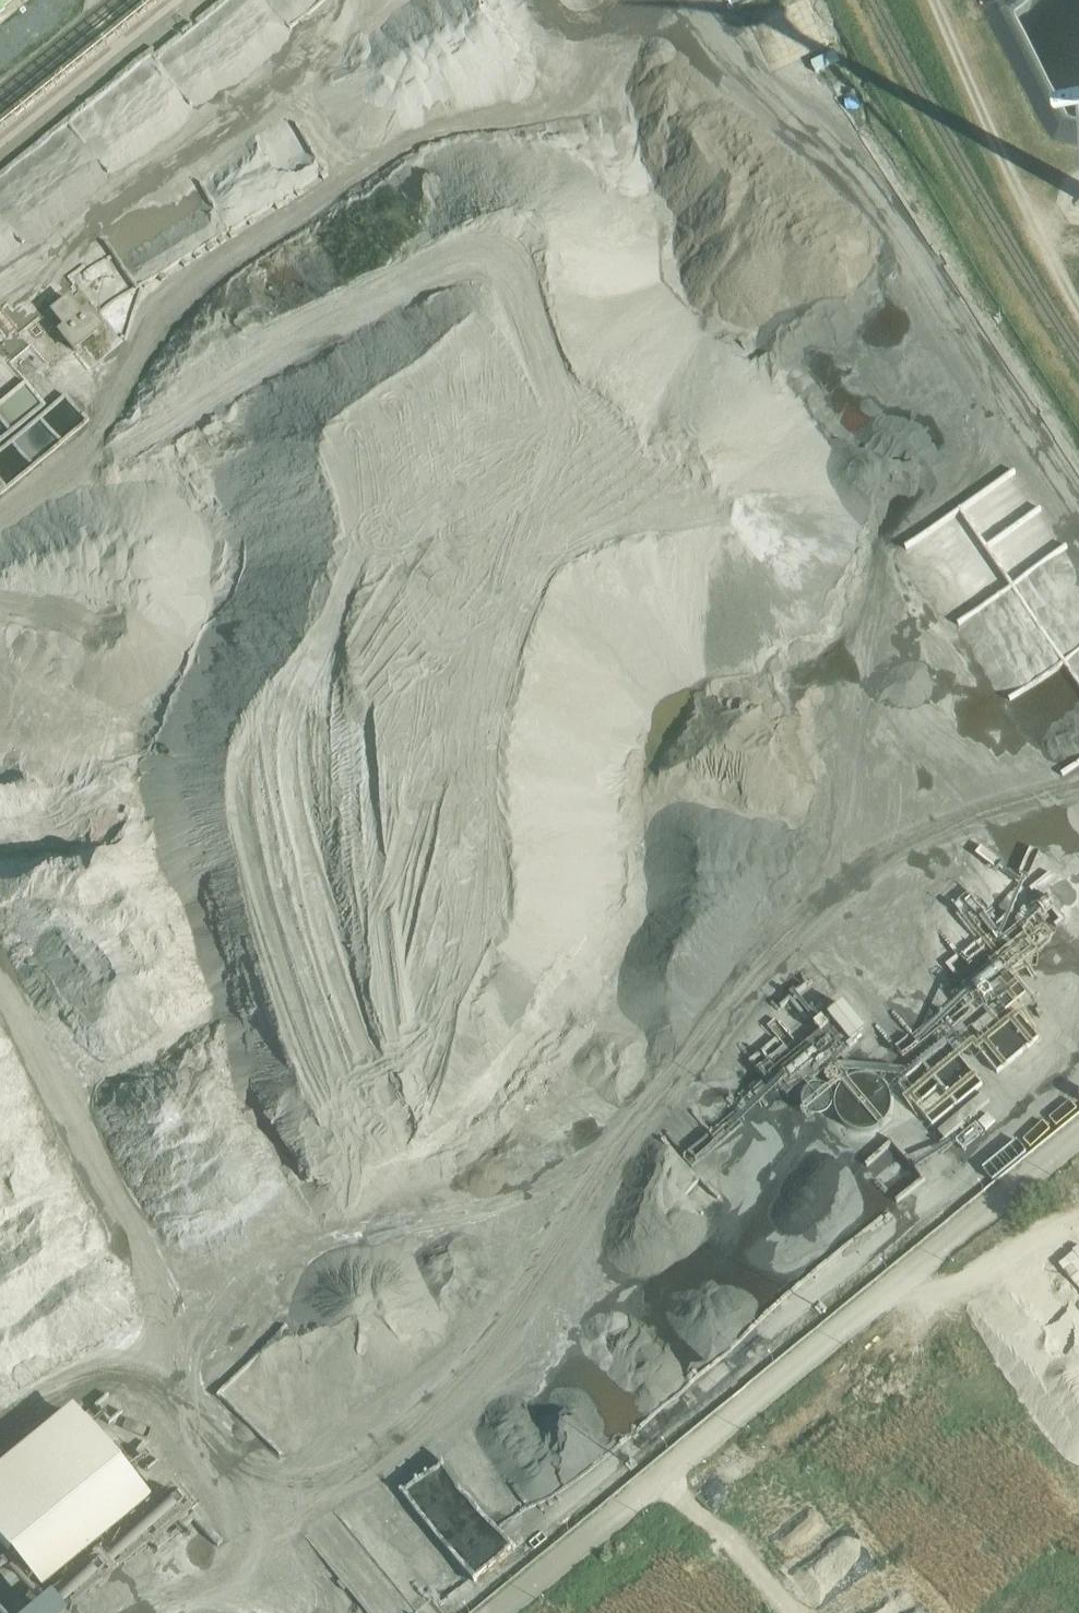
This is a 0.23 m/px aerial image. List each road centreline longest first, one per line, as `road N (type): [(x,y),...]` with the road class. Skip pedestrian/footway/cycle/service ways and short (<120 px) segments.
road 1 (track): [(1078,311),(989,134),(937,0)]

